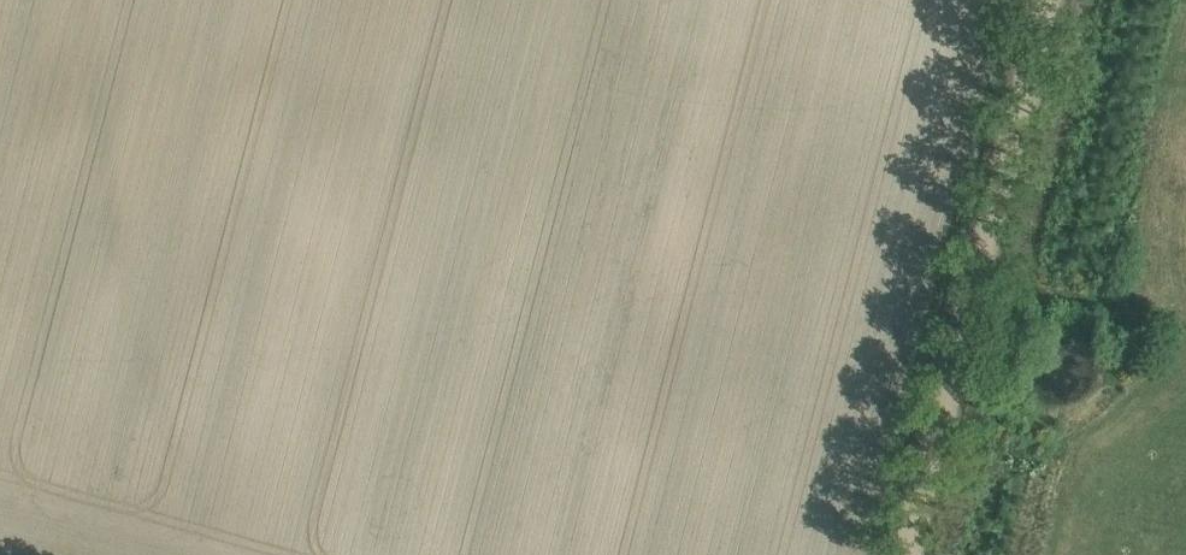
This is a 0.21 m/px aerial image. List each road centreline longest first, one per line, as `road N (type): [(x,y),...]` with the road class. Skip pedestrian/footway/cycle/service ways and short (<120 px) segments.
road 1 (track): [(908,554),(1048,0)]

